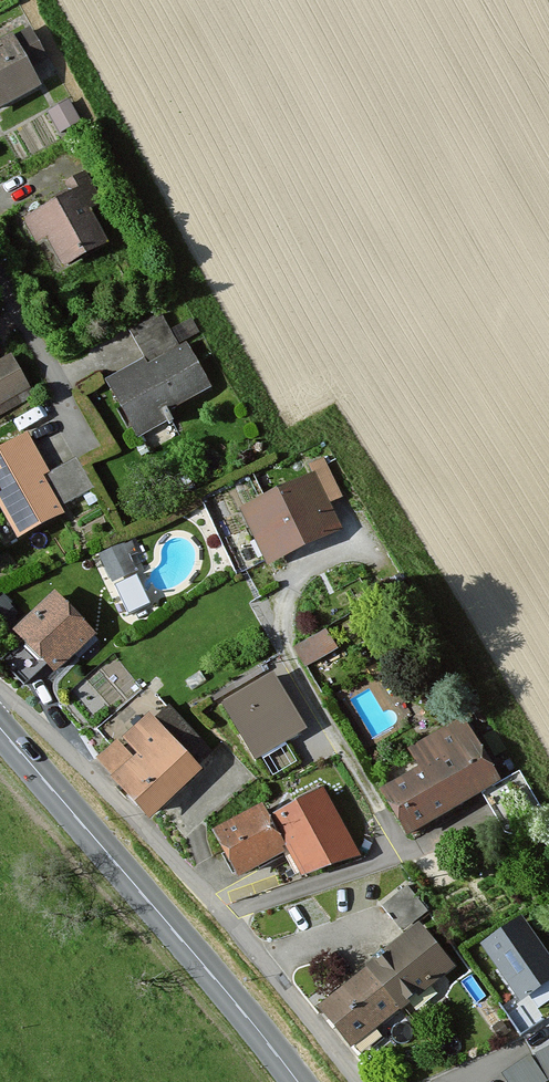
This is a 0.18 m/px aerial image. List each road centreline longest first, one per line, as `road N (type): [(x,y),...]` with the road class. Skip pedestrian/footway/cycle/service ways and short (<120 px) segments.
road 1 (secondary): [(296,1081),(0,727)]
road 2 (residential): [(88,442),(0,281)]

